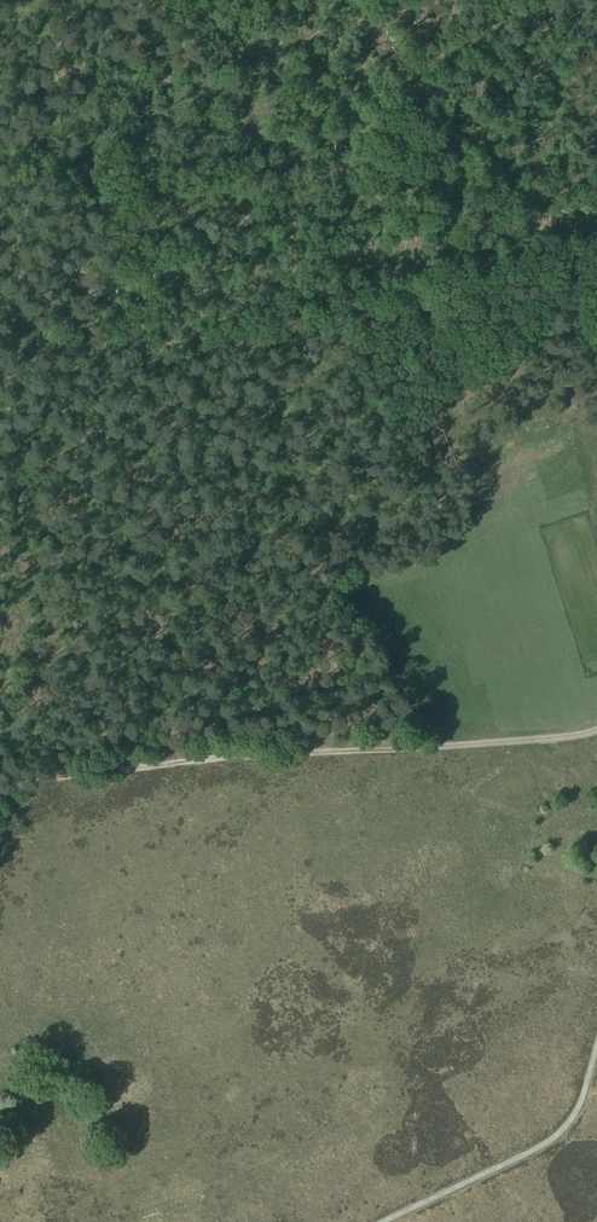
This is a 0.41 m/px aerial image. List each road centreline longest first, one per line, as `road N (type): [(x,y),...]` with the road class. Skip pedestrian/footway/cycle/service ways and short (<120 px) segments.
road 1 (track): [(596,731),(440,748),(215,758),(0,792)]

